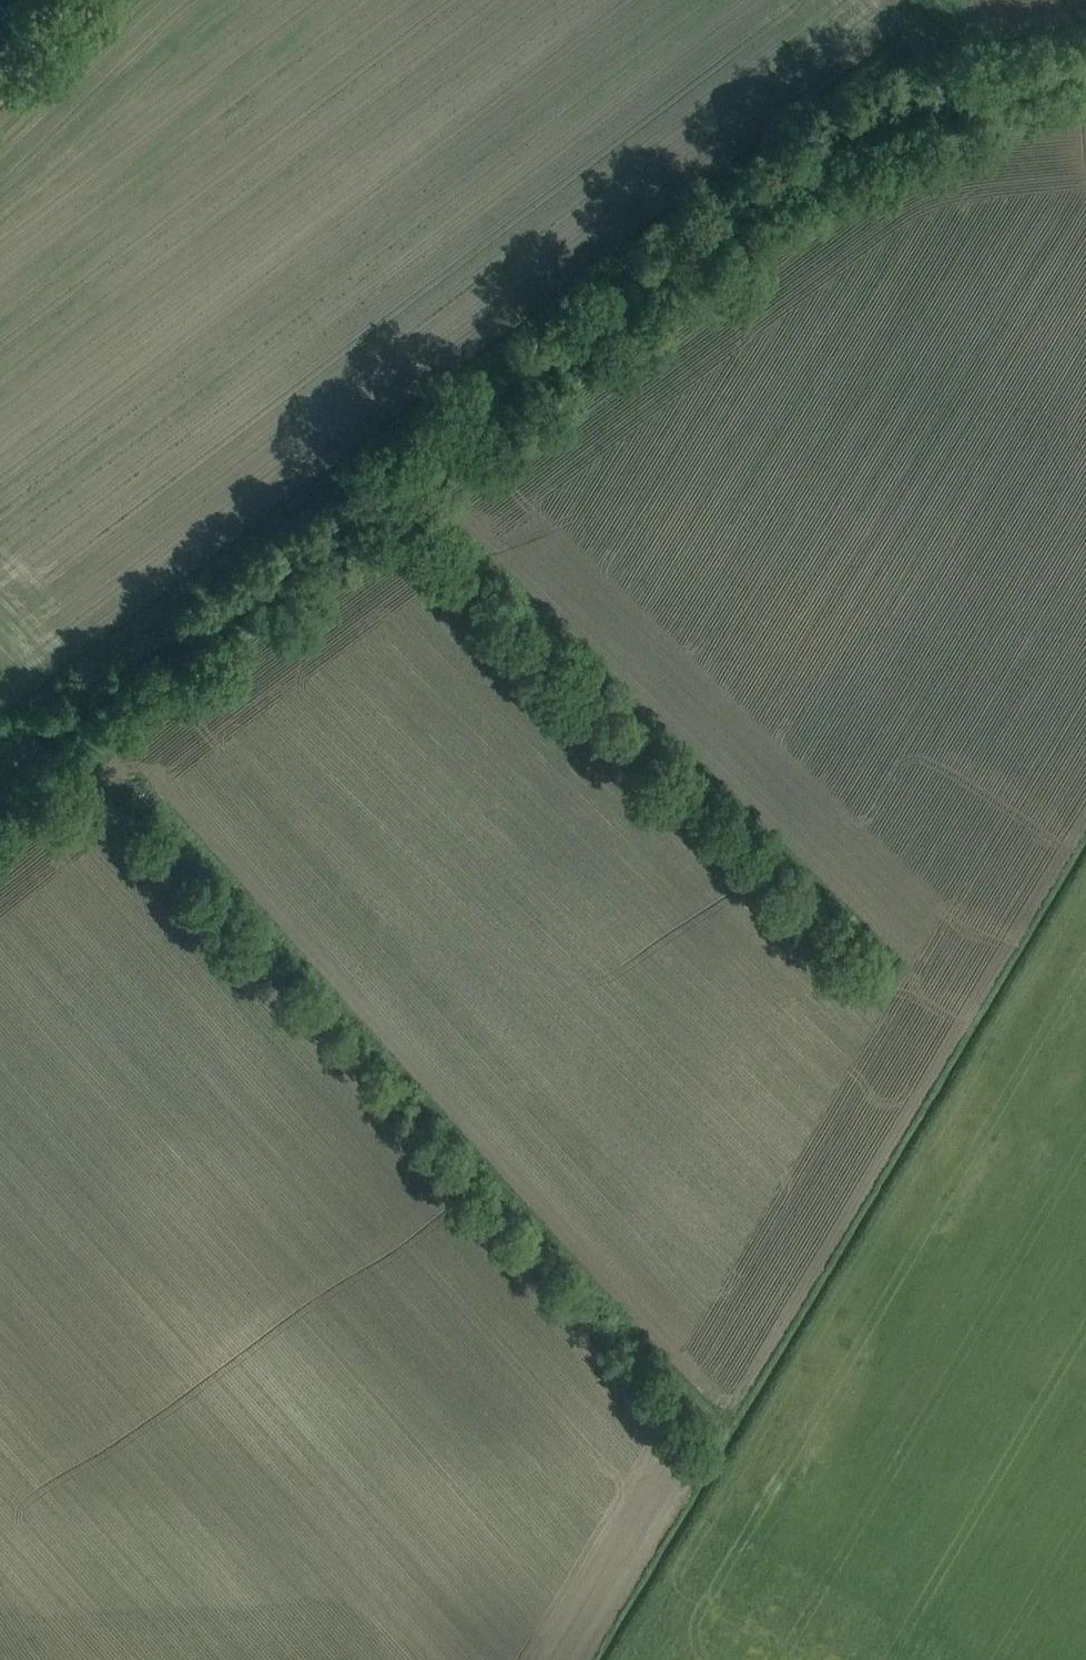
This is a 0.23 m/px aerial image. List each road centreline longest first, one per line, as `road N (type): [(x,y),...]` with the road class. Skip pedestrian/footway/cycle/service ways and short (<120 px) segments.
road 1 (track): [(1085,67),(857,119),(0,765)]

